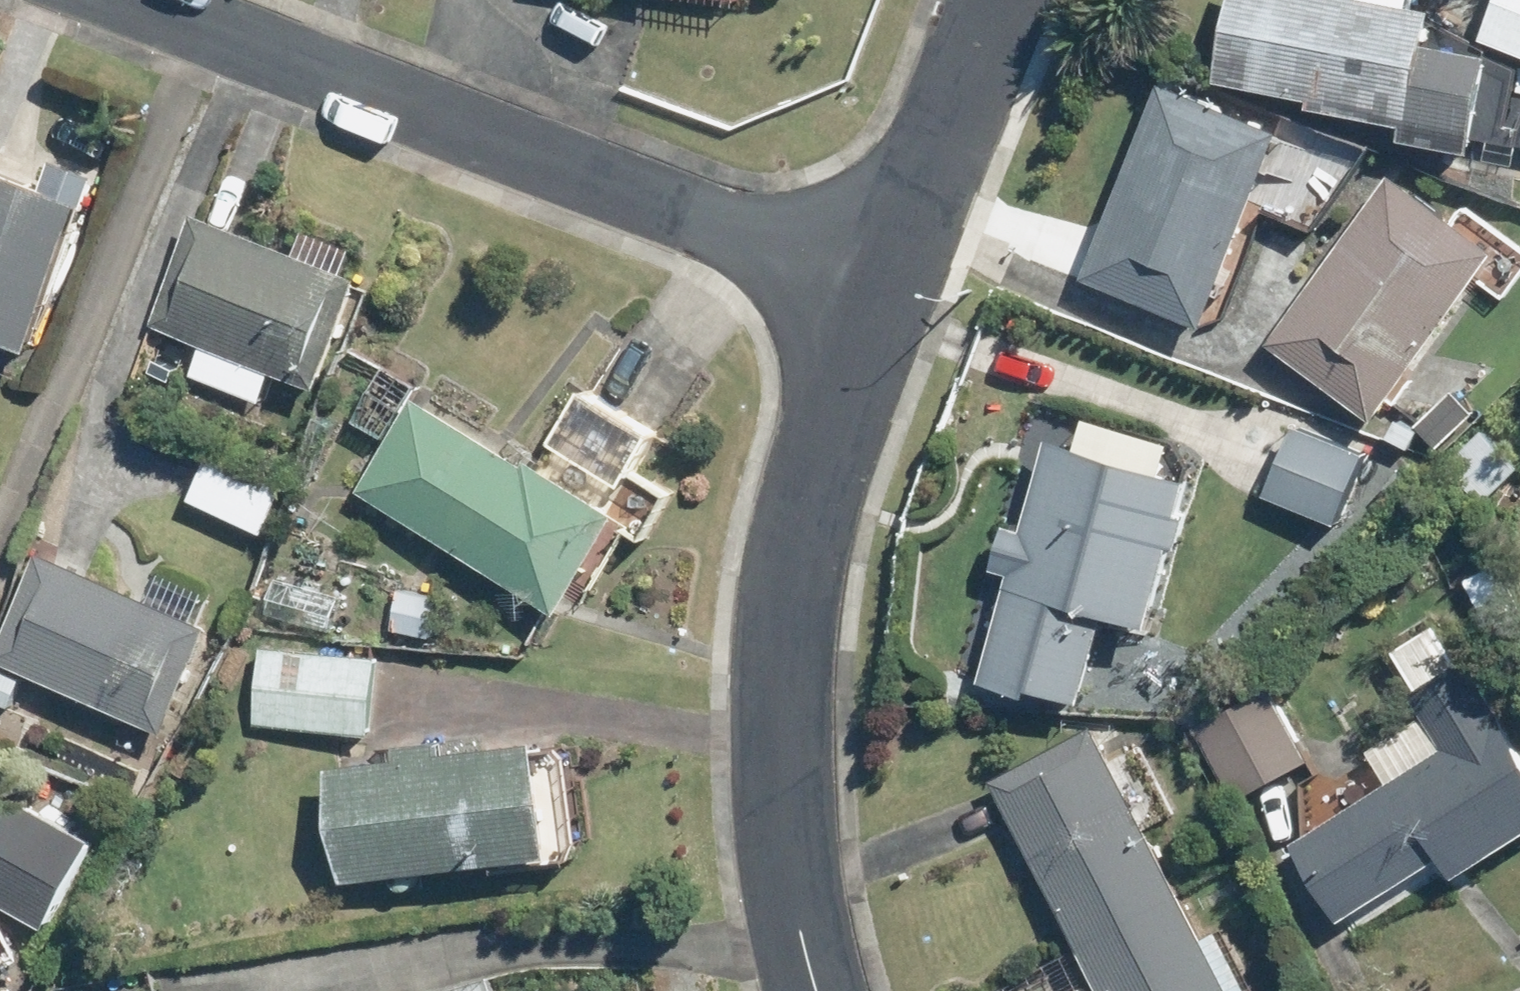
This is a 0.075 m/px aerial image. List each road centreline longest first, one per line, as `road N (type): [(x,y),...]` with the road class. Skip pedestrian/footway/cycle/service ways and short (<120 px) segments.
road 1 (residential): [(139,0),(882,280)]
road 2 (residential): [(882,280),(826,435),(794,590),(787,744),(799,921),(819,990)]
road 3 (residential): [(992,0),(882,280)]

